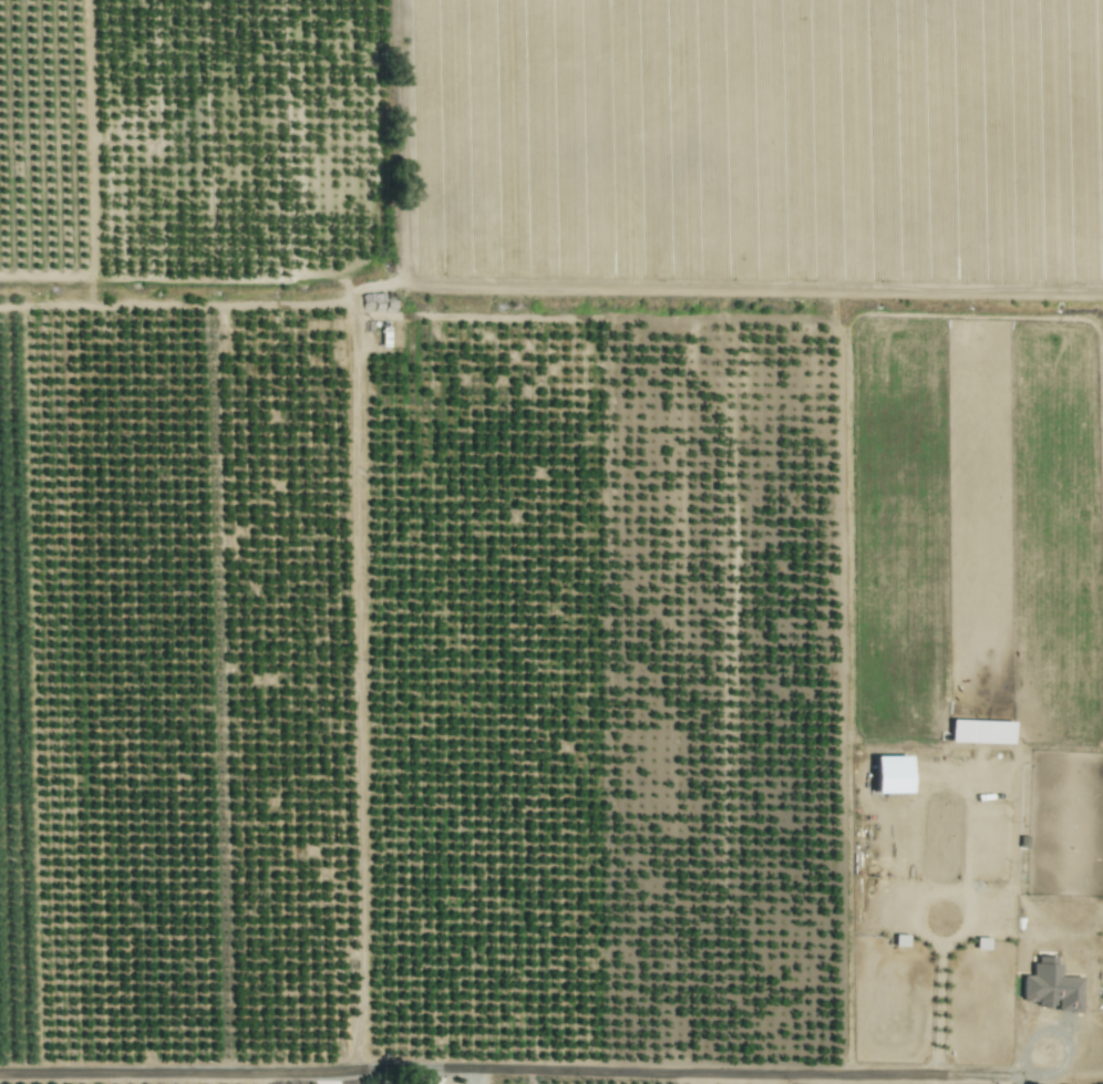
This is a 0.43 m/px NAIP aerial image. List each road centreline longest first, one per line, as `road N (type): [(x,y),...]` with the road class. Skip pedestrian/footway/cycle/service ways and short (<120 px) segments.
road 1 (residential): [(0,281),(1102,299)]
road 2 (residential): [(0,1069),(1019,1080)]

